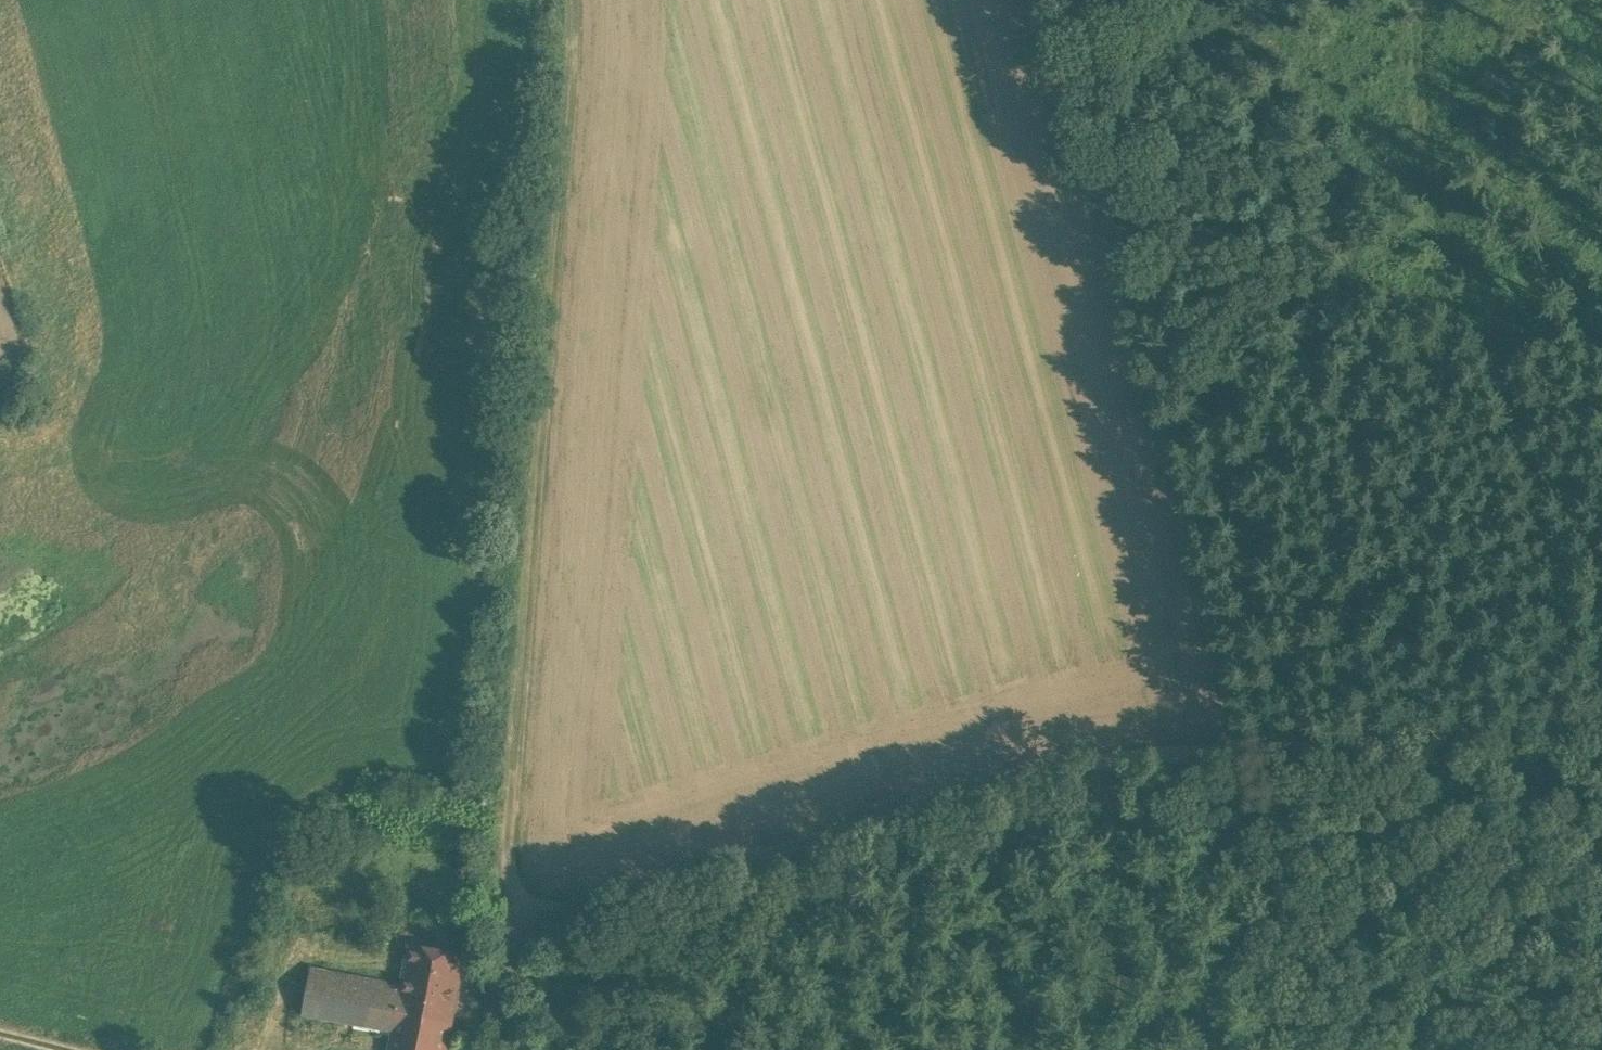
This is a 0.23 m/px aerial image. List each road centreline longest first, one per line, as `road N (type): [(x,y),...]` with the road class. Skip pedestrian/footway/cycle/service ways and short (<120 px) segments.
road 1 (track): [(488,1049),(513,941),(804,836),(1117,761),(1601,701)]

